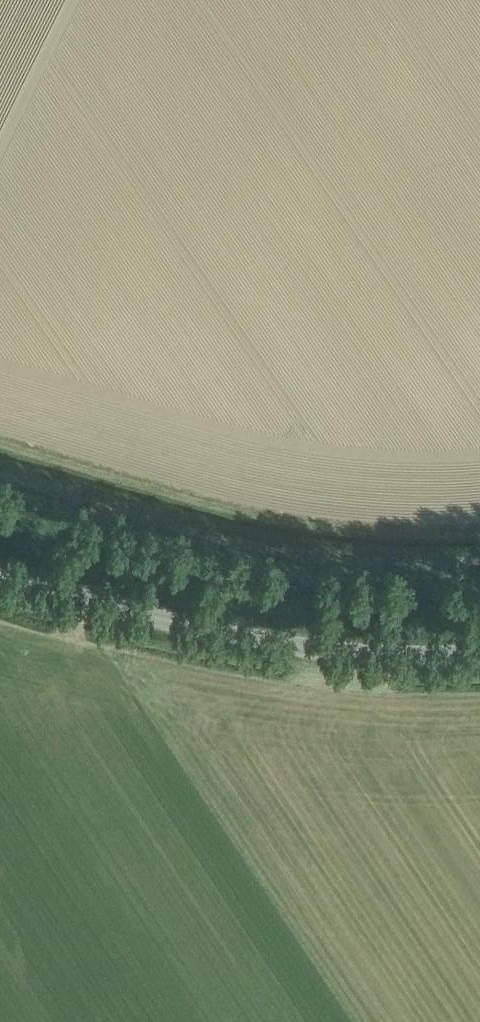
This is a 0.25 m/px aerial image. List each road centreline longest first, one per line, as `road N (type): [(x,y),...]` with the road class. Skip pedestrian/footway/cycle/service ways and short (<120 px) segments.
road 1 (unclassified): [(0,578),(84,608),(344,659),(479,654)]

